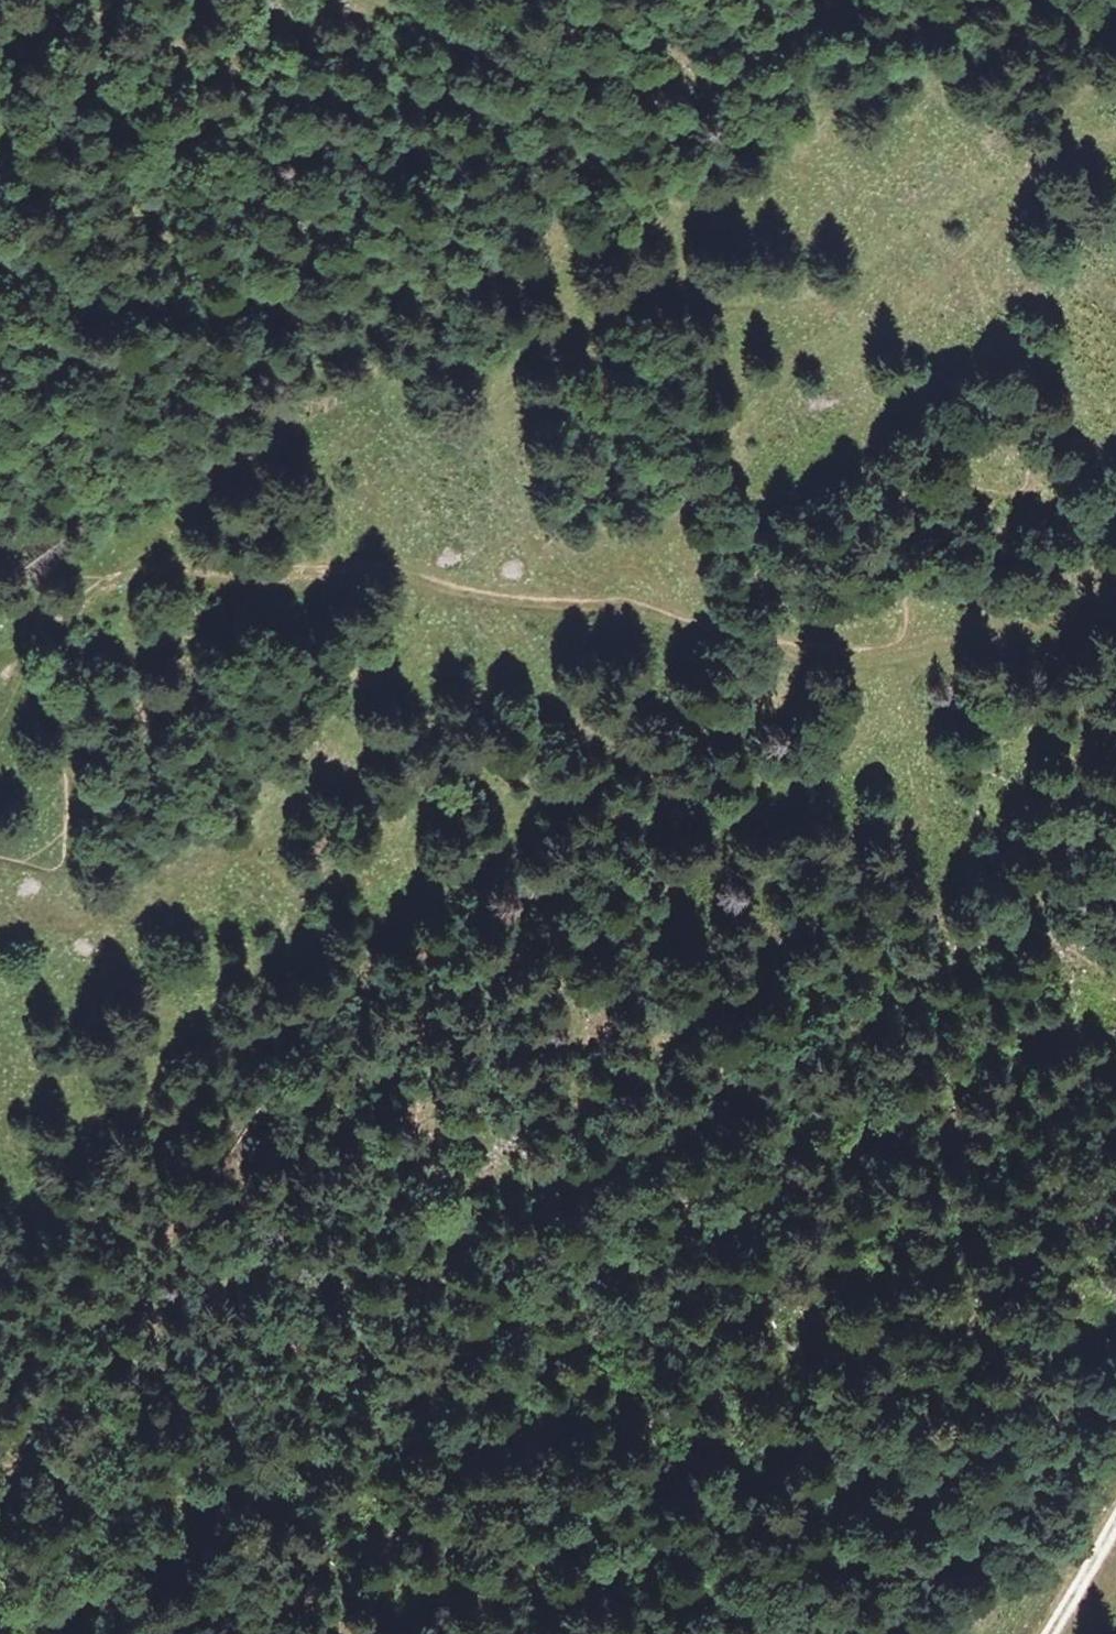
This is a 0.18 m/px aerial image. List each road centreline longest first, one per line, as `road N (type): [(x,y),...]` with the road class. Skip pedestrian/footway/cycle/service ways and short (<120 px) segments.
road 1 (track): [(1048,1633),(1115,1520)]

